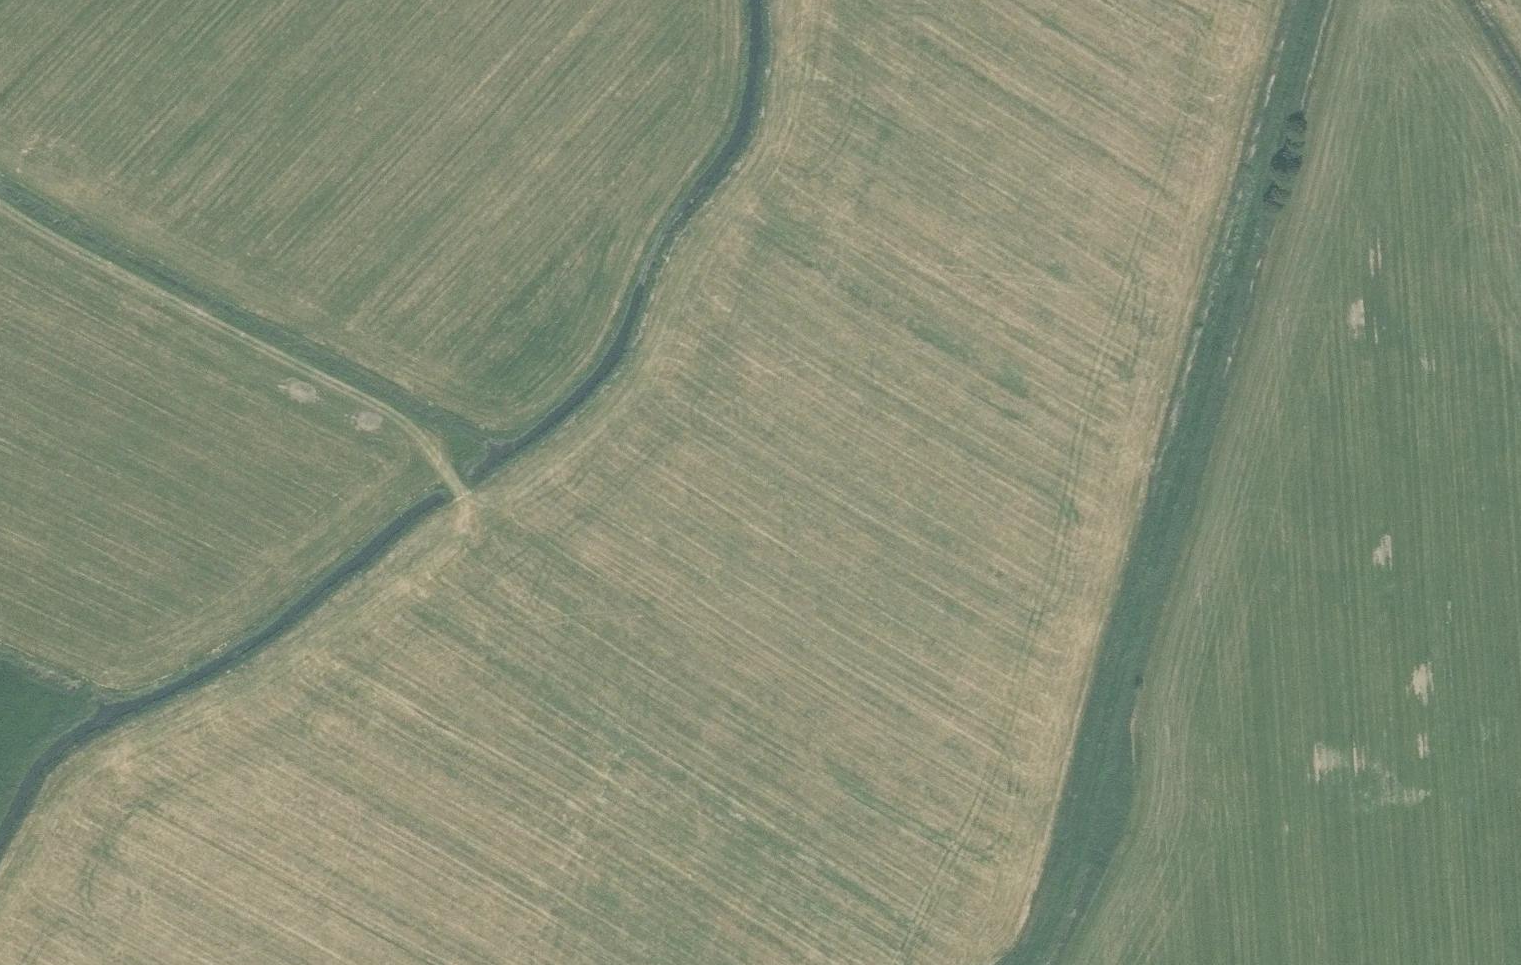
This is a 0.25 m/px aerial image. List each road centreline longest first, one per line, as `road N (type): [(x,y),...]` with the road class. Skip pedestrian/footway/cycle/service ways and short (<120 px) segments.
road 1 (track): [(1290,0),(1038,879),(999,964)]

